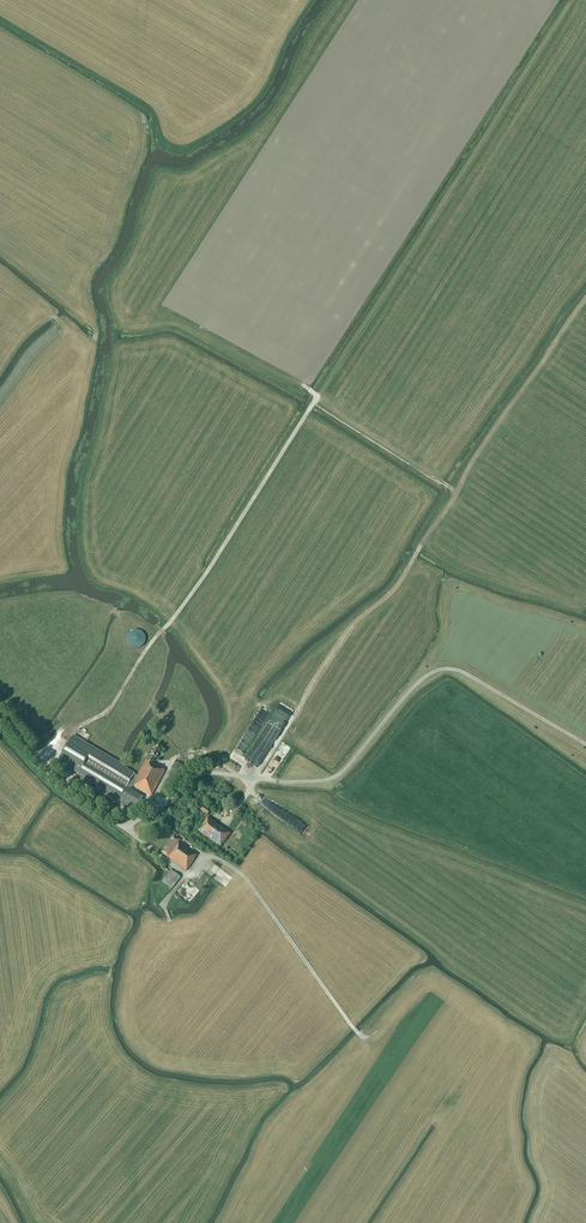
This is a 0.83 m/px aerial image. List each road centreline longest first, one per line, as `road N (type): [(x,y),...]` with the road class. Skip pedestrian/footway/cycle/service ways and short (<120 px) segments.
road 1 (track): [(254,778),(355,623),(396,587),(451,498),(450,489),(313,404)]
road 2 (track): [(42,762),(64,736),(111,707),(317,397)]
road 3 (unclassified): [(254,778),(194,775),(124,827),(59,779),(0,718)]

